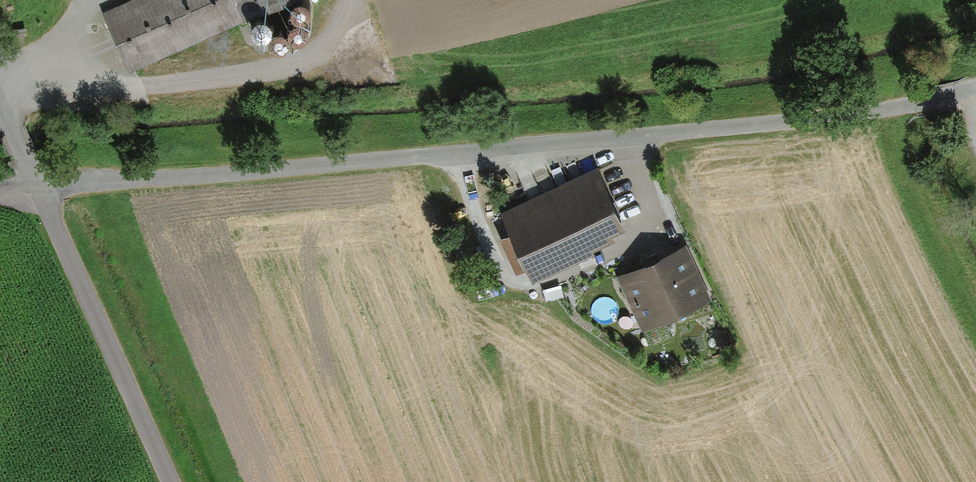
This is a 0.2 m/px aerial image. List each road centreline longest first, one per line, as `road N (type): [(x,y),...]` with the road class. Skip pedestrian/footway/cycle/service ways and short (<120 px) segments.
road 1 (unclassified): [(37,189),(650,137),(877,105),(975,78)]
road 2 (unclassified): [(169,481),(37,189)]

